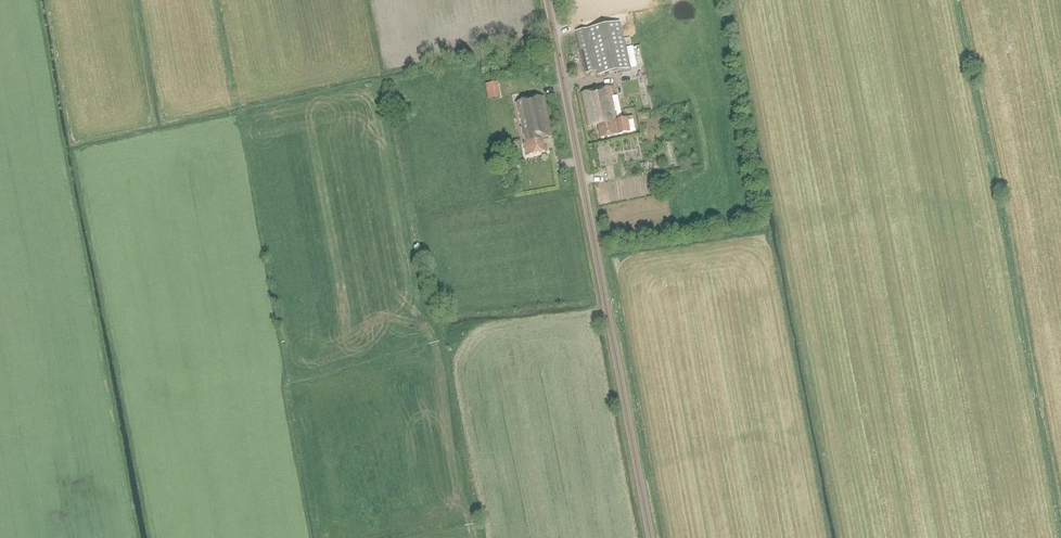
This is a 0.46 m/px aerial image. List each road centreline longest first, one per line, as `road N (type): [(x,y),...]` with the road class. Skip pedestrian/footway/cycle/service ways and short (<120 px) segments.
road 1 (unclassified): [(650,537),(547,0)]

